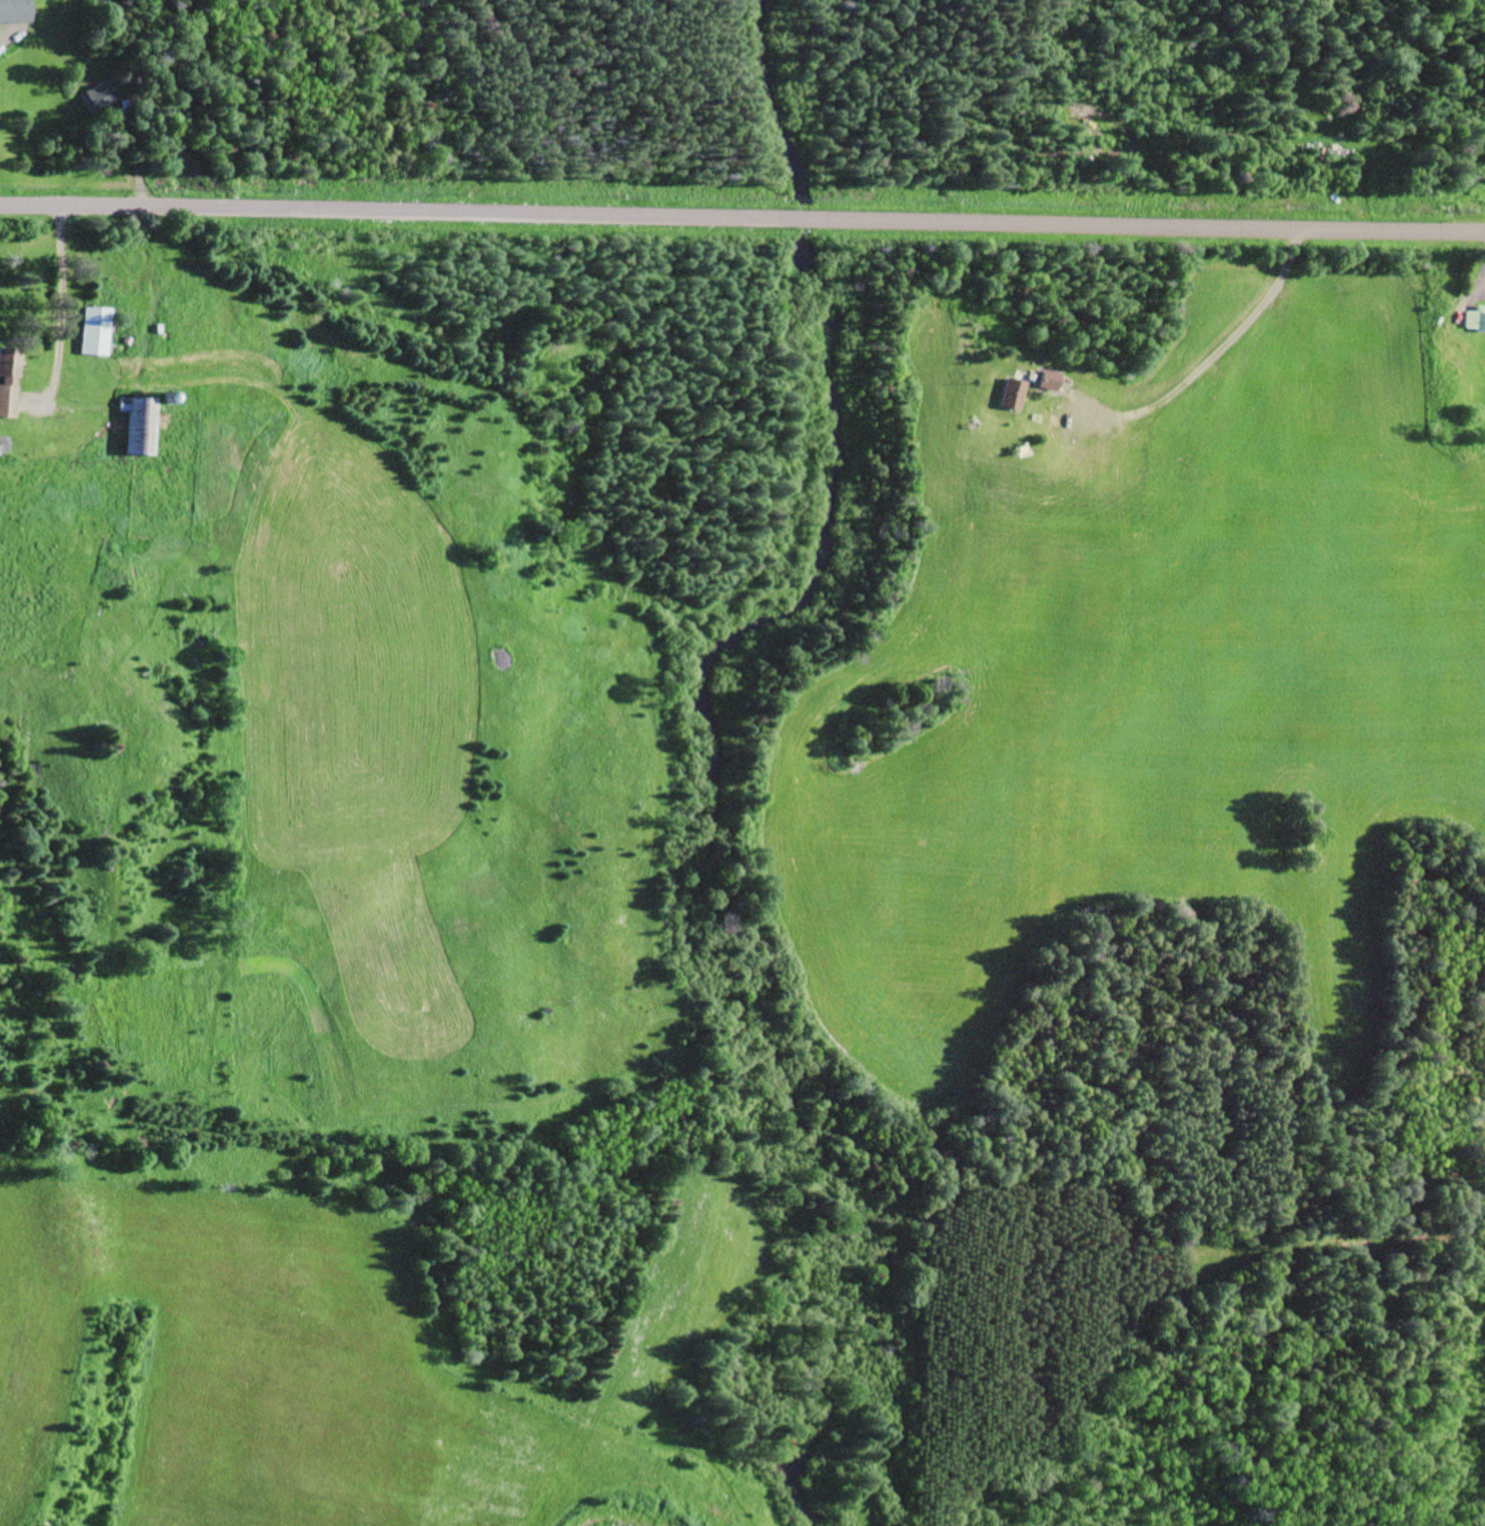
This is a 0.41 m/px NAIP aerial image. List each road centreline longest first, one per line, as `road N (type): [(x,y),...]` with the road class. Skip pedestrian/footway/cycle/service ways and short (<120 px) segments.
road 1 (residential): [(0,200),(791,221),(1484,227)]

